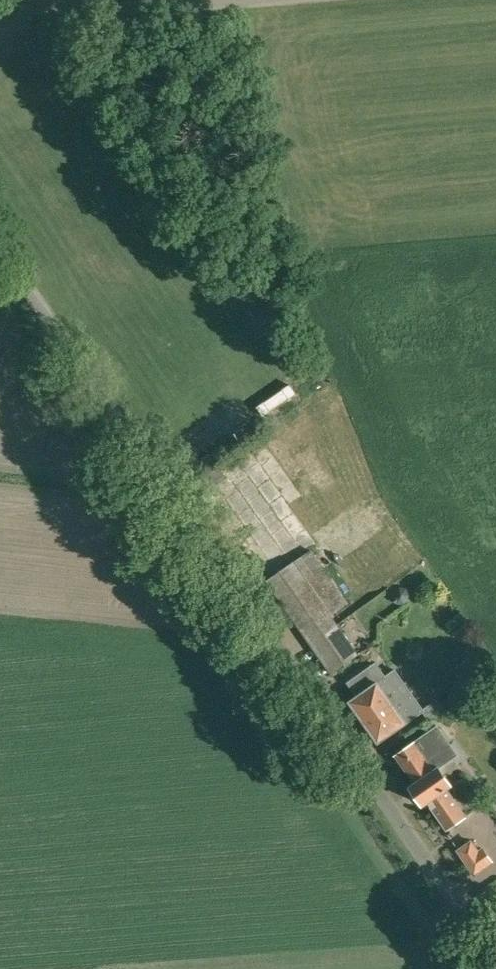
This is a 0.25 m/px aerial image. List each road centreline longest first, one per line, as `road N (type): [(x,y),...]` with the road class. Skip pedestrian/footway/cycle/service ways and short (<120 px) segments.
road 1 (unclassified): [(495,963),(0,251)]
road 2 (unclassified): [(52,15),(216,0)]

